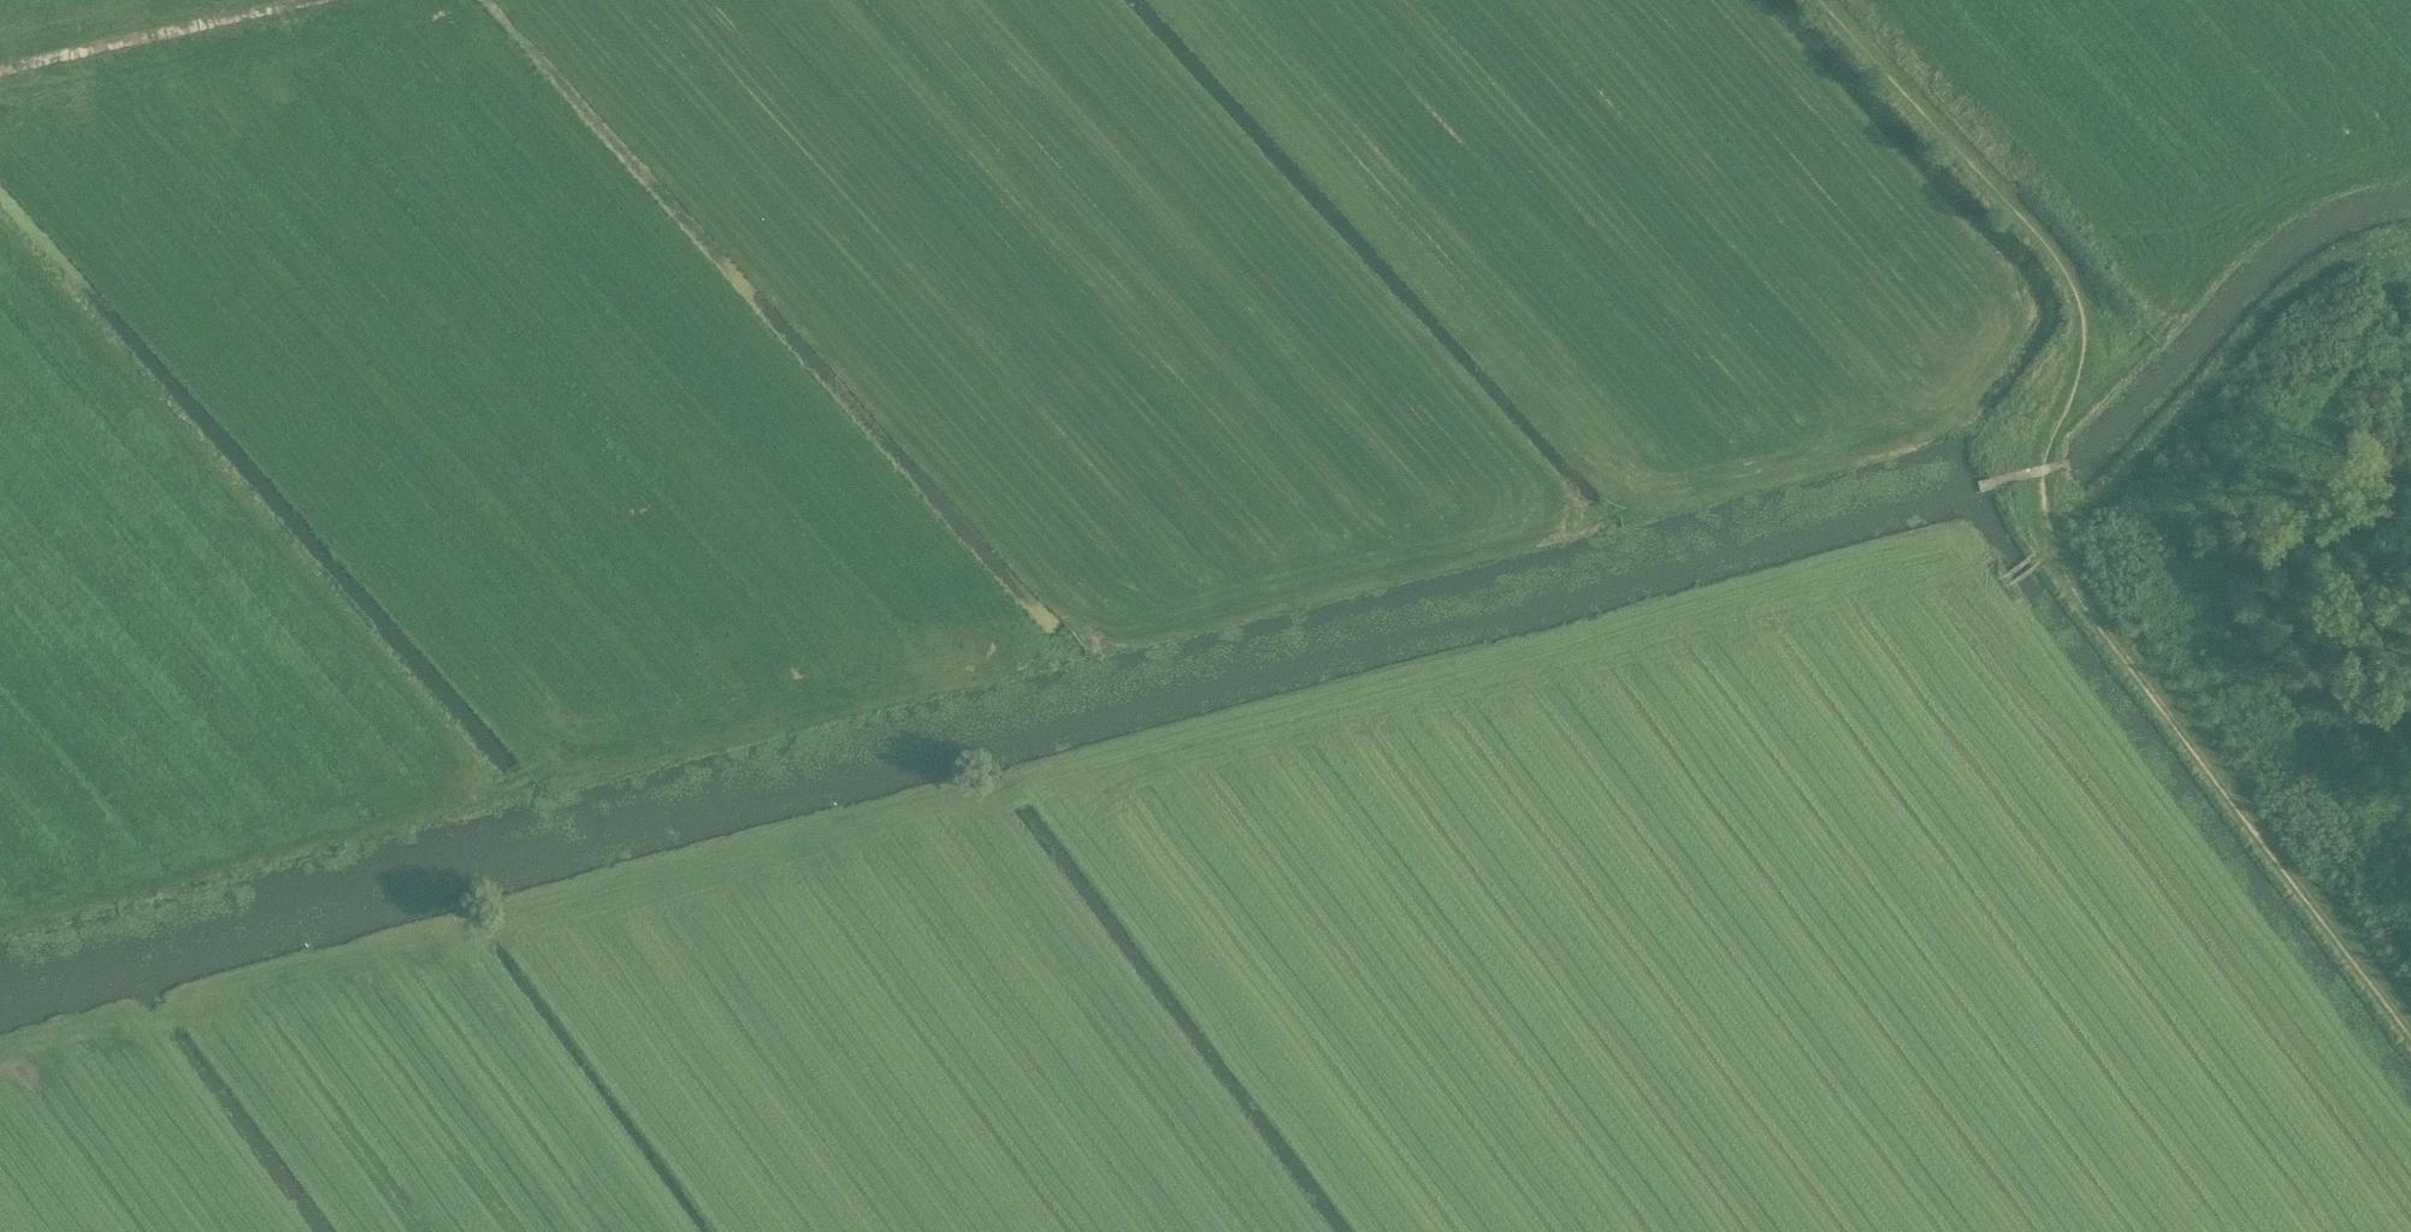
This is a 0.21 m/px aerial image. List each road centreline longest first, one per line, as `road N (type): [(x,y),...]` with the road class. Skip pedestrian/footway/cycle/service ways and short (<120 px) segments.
road 1 (track): [(2410,1036),(2085,608)]

